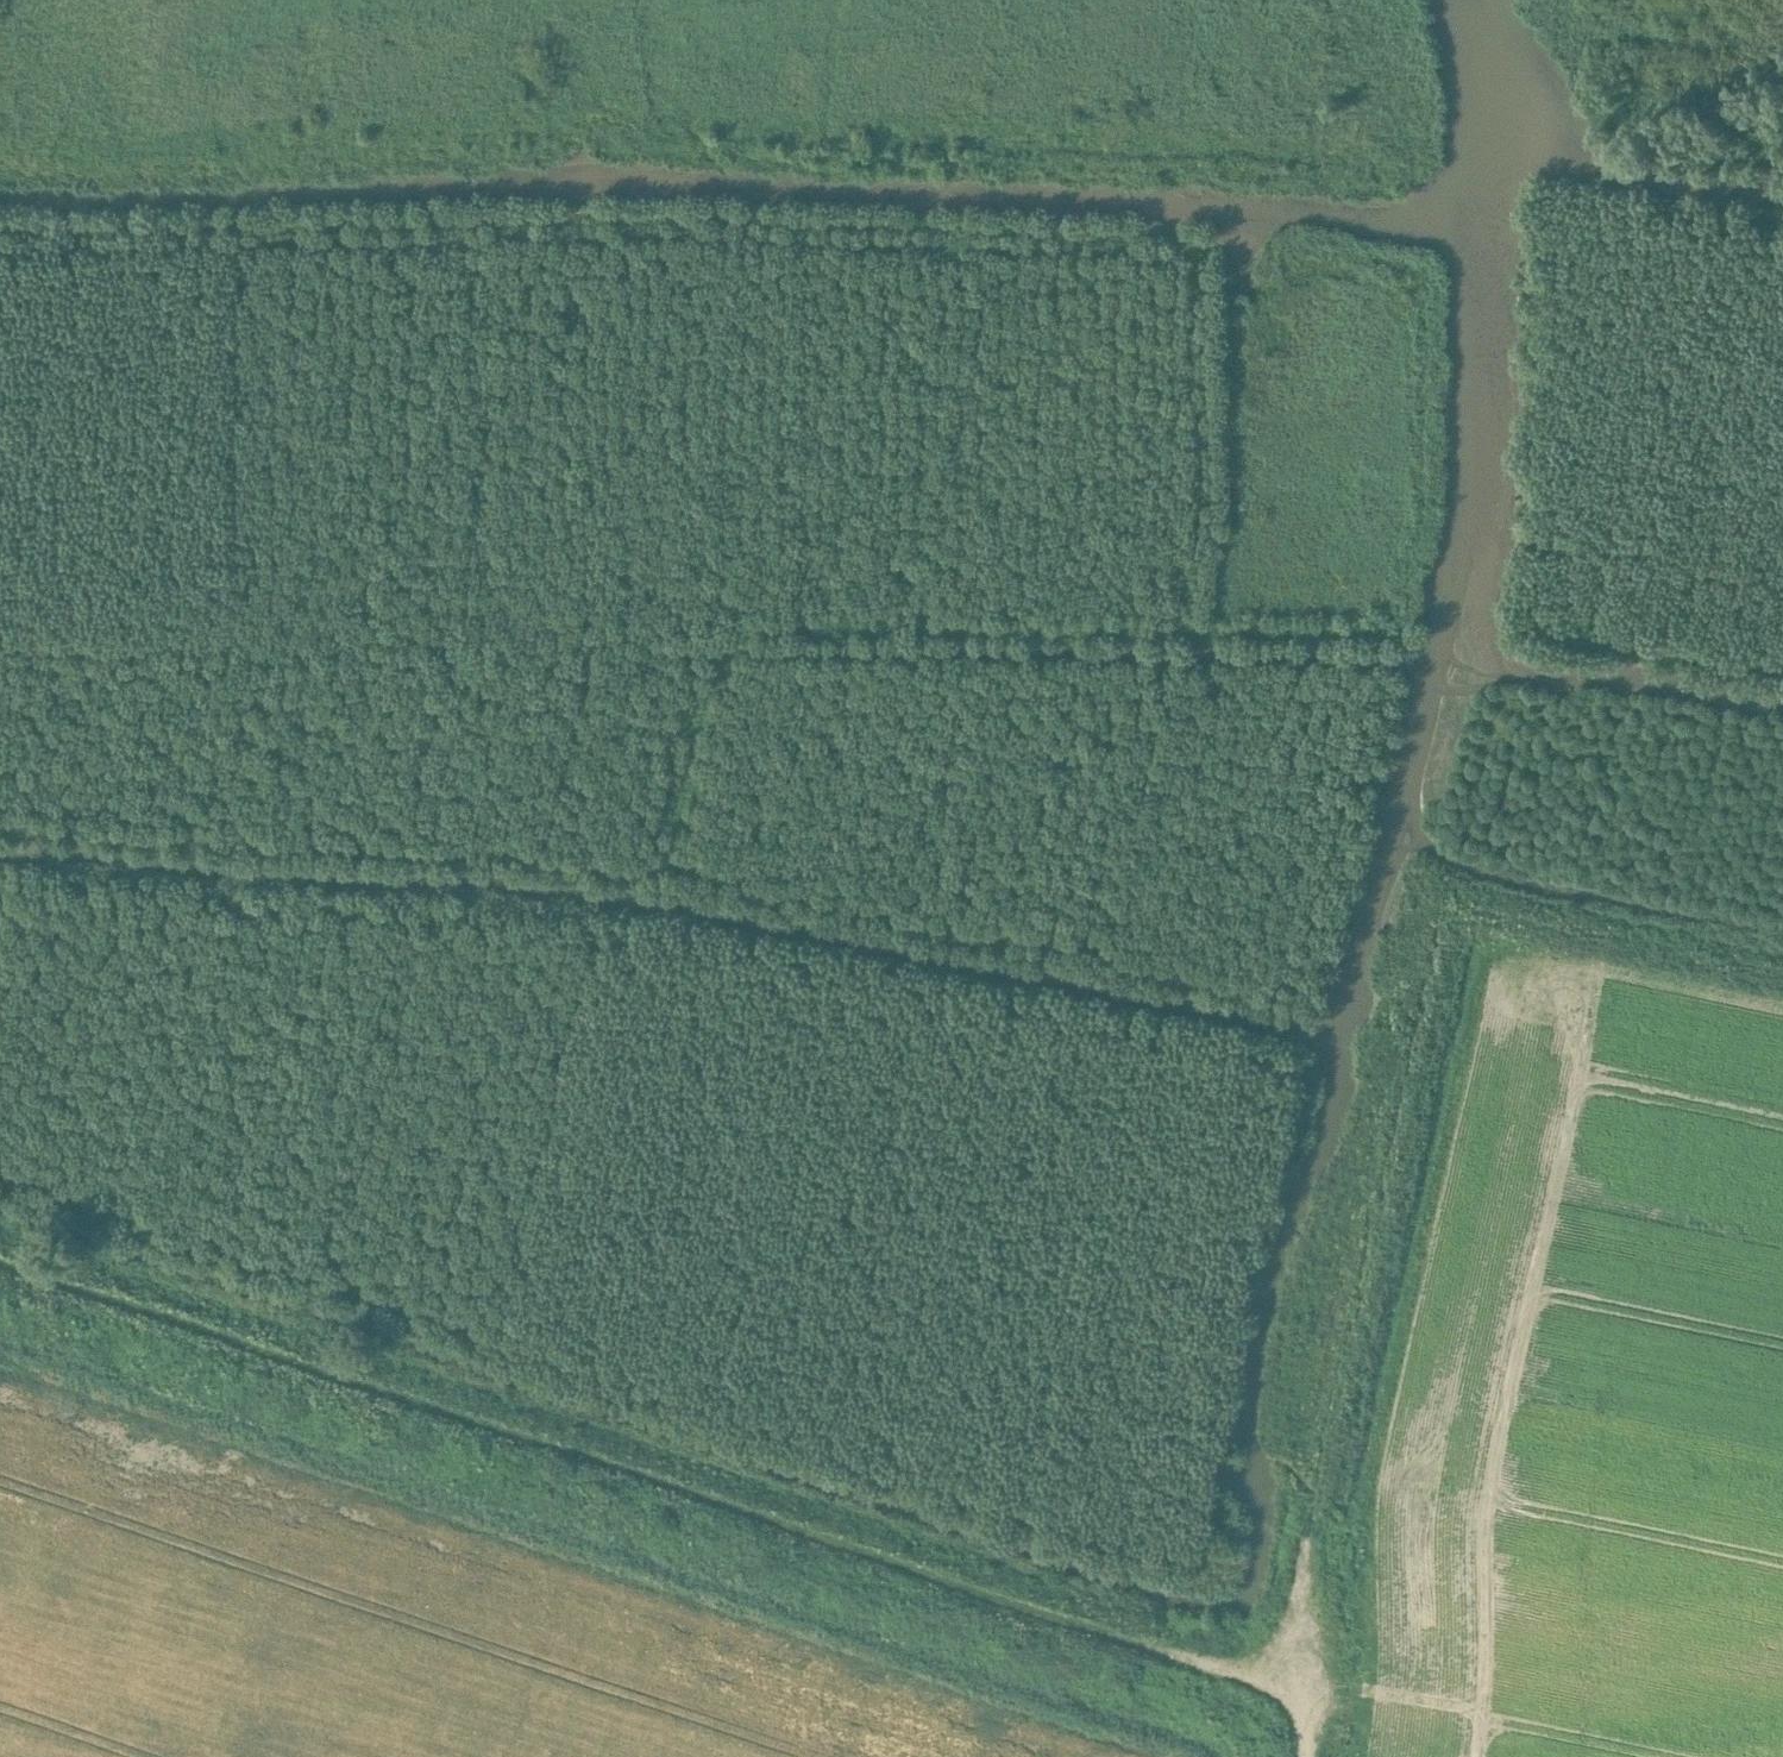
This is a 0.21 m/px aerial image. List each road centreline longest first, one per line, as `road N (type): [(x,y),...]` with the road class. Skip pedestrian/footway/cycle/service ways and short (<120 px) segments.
road 1 (track): [(1314,1480),(1439,928),(1512,916),(1782,972)]
road 2 (track): [(1314,1480),(1297,1602),(1297,1697)]

